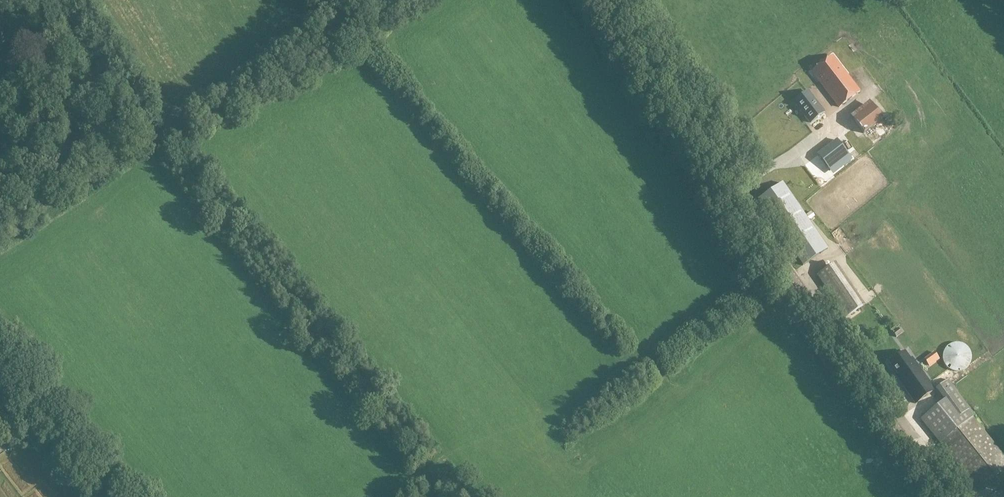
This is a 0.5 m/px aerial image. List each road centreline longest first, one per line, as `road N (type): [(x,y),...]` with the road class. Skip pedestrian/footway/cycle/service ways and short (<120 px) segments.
road 1 (unclassified): [(943,496),(604,0)]
road 2 (track): [(192,120),(152,134),(0,237)]
road 3 (track): [(0,353),(116,496)]

